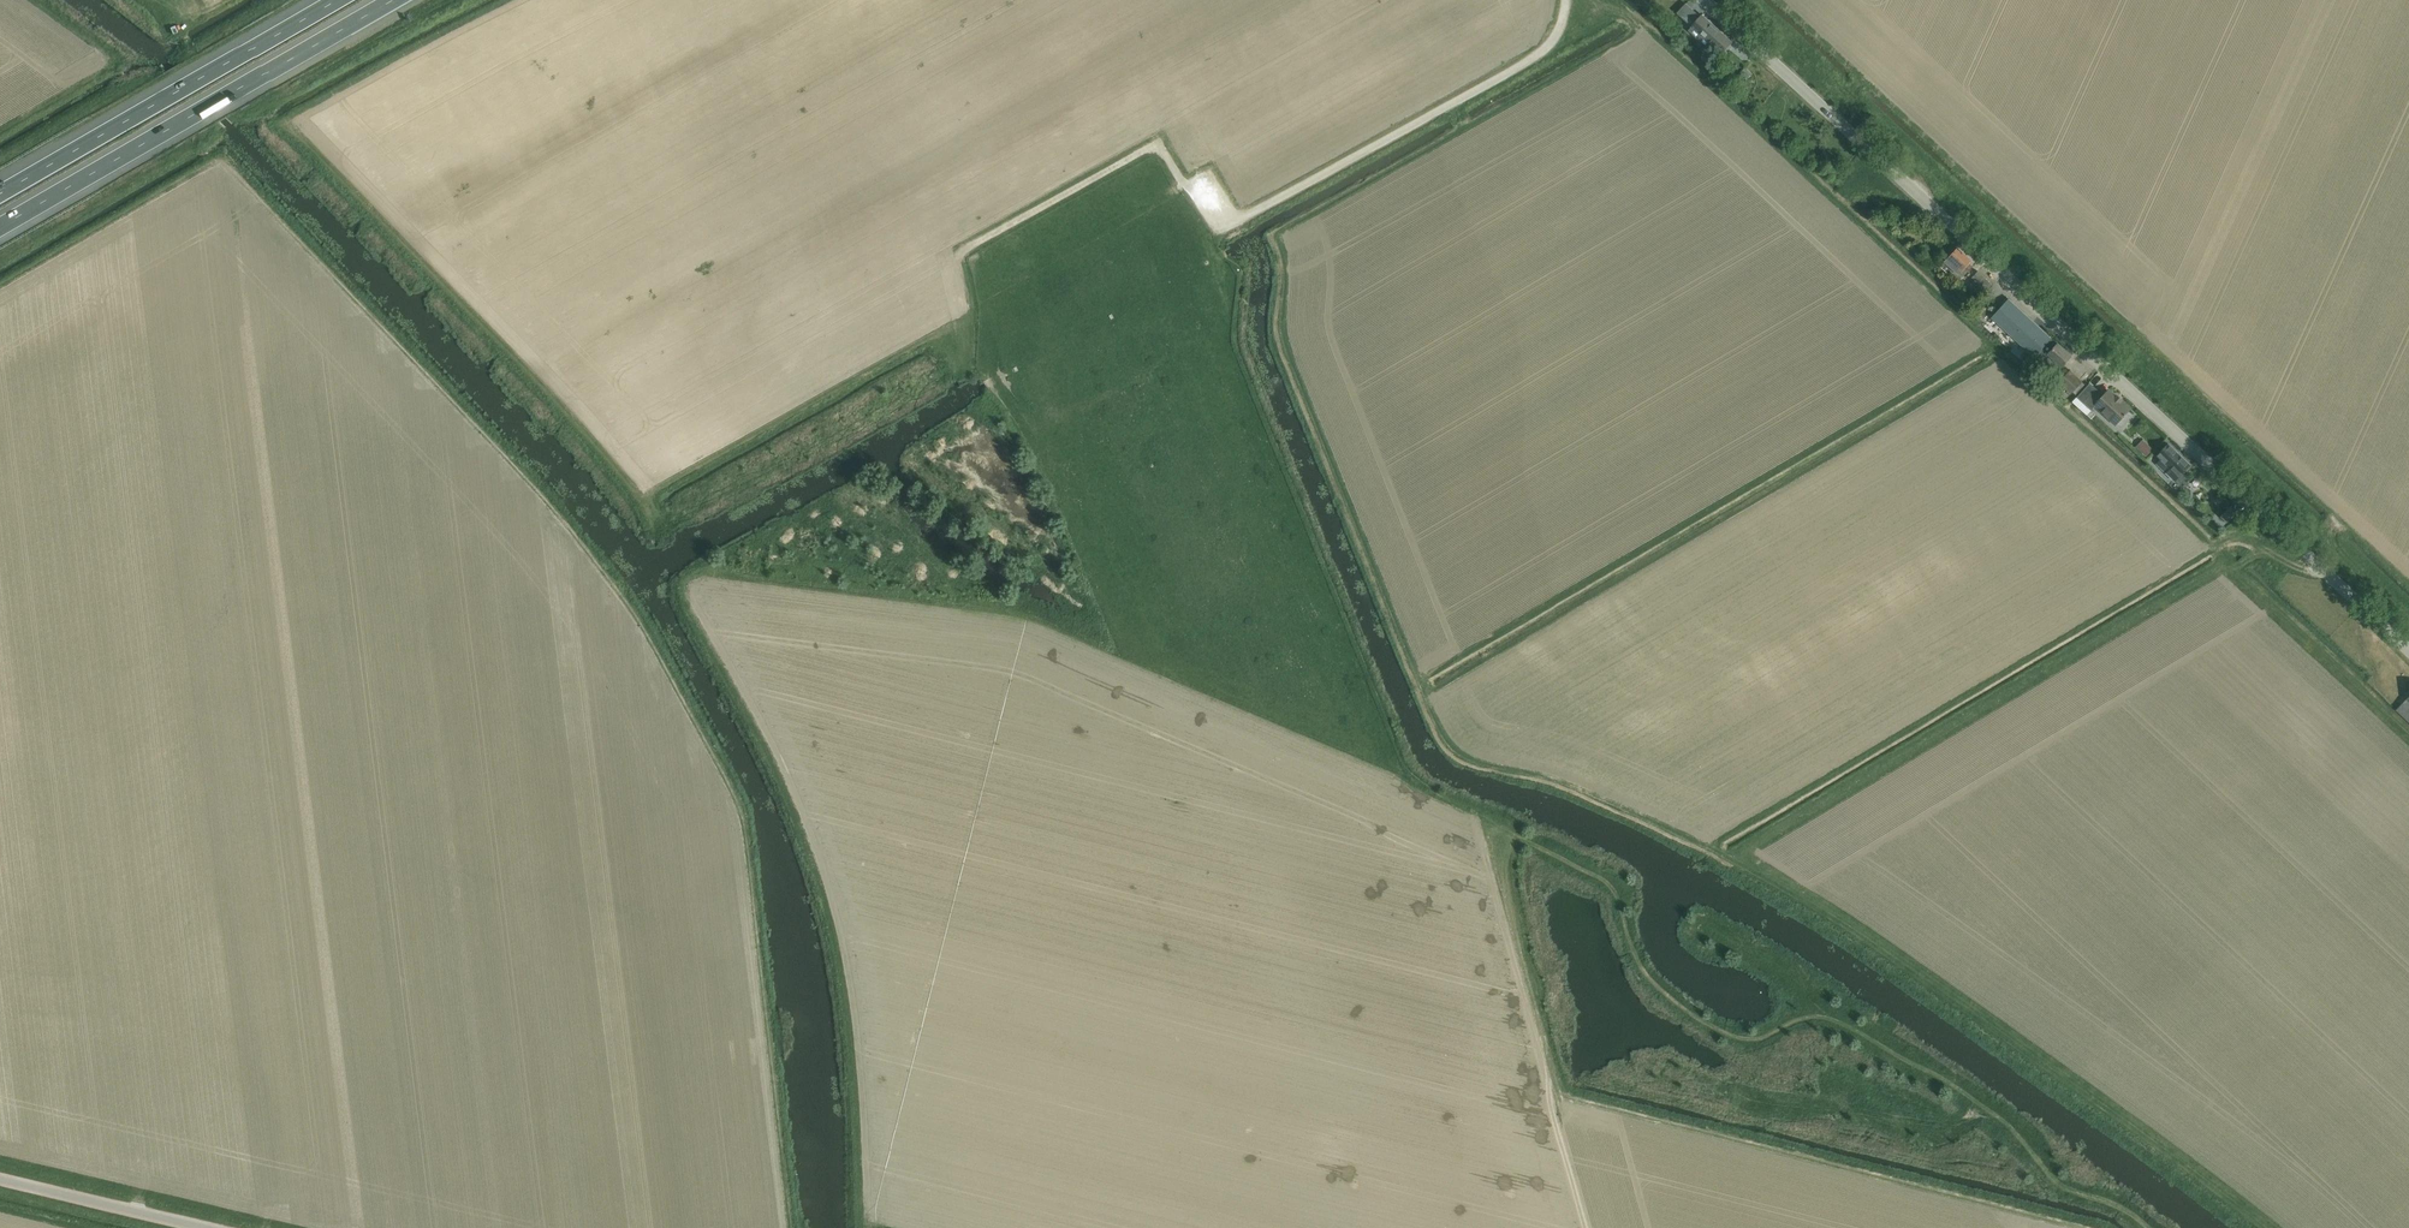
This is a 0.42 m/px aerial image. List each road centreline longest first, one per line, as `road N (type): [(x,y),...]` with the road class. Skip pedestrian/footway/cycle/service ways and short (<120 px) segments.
road 1 (unclassified): [(2408,652),(1704,0)]
road 2 (motorway): [(0,228),(393,0)]
road 3 (track): [(1217,232),(1532,60),(1556,37),(1566,0)]
road 4 (track): [(1809,1020),(1845,1026),(1957,1090),(2012,1129),(2063,1187),(2146,1227)]
road 5 (motorway): [(336,0),(0,194)]
road 6 (track): [(969,248),(1155,148),(1217,232)]
road 7 (unclassified): [(208,1227),(0,1179)]

